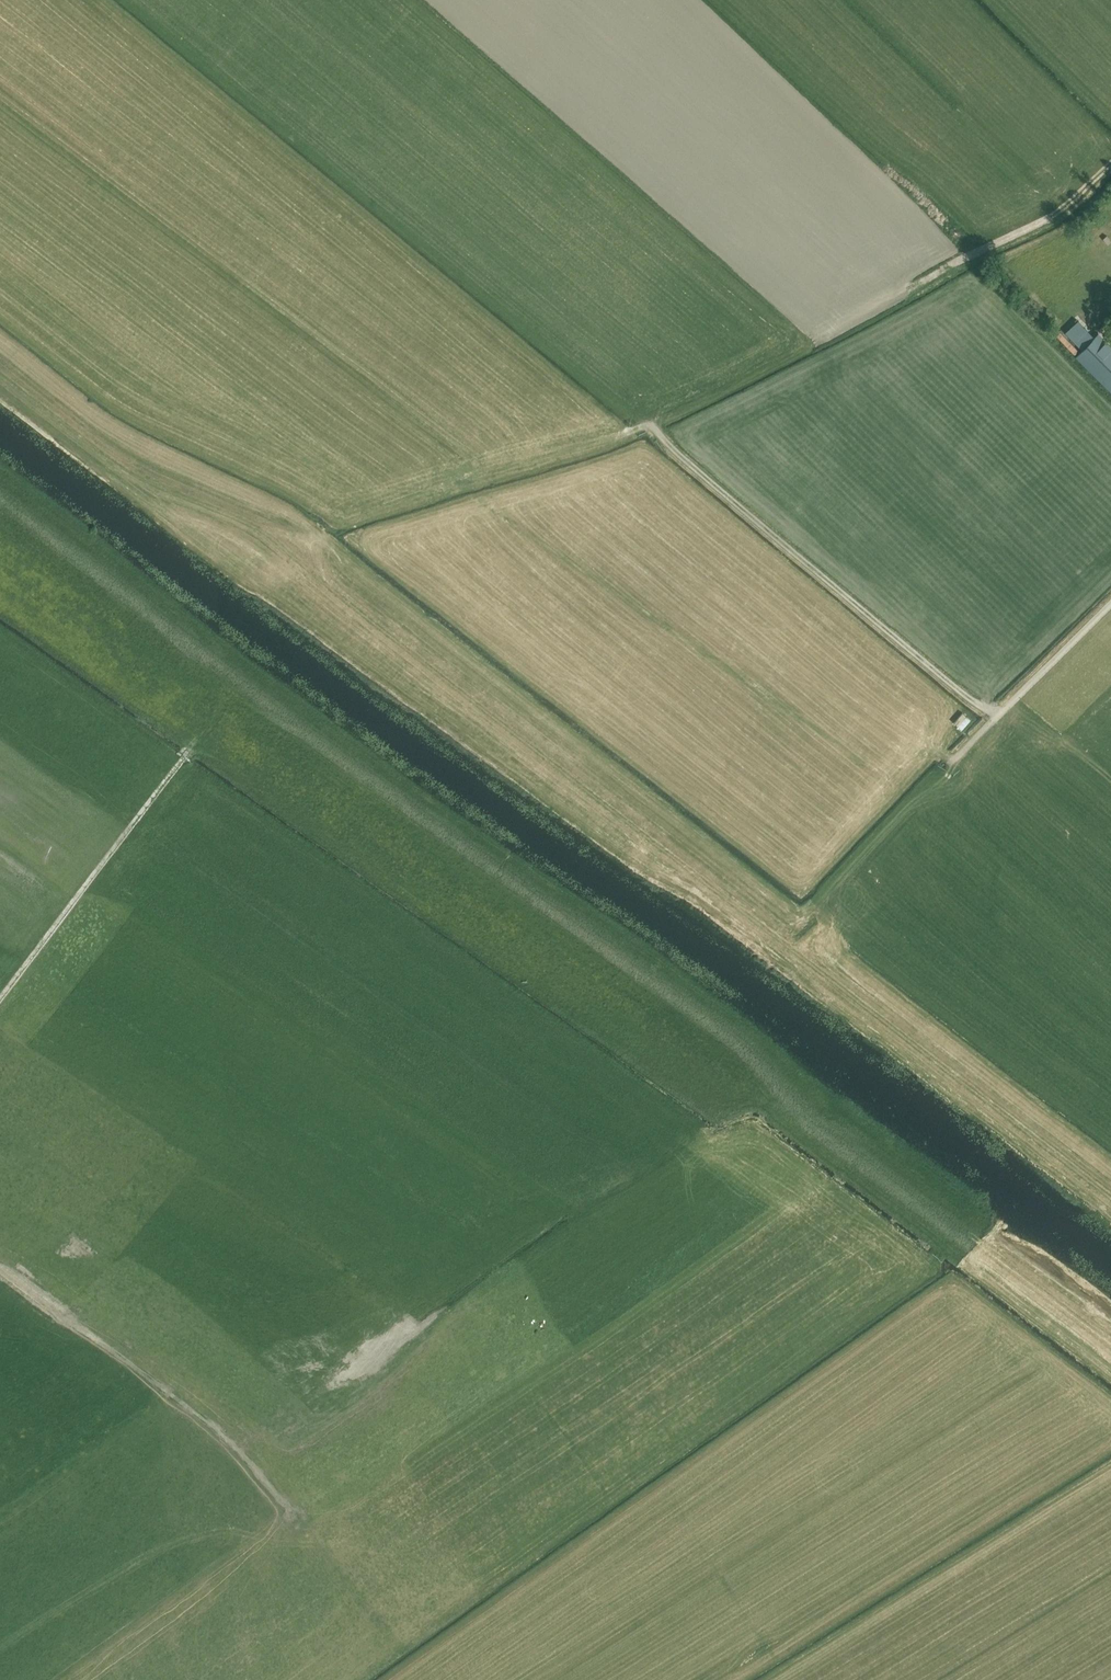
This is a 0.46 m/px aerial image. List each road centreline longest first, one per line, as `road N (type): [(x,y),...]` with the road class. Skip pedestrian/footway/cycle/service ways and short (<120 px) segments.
road 1 (track): [(999,714),(648,425),(611,438)]
road 2 (unclassified): [(952,759),(1110,605)]

